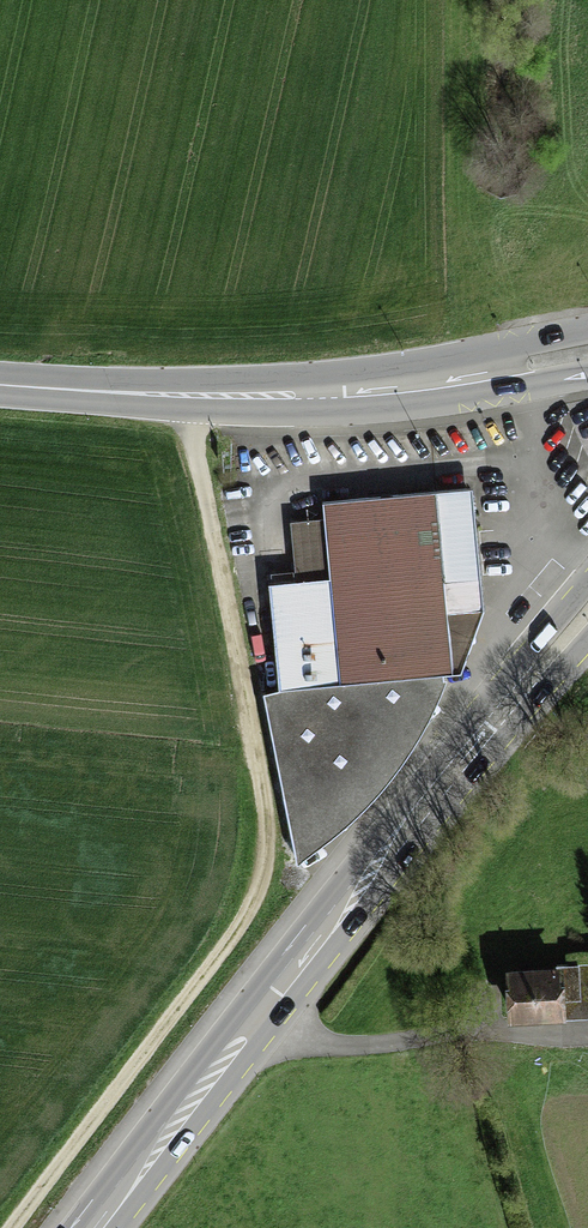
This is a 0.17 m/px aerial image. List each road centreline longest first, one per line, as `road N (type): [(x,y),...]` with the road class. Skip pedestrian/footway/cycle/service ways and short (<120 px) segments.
road 1 (track): [(186,397),(275,807),(272,882),(18,1227)]
road 2 (primary): [(587,355),(473,382),(335,398),(0,383)]
road 3 (primary): [(587,615),(219,1048)]
road 4 (residential): [(554,1038),(219,1048)]
road 5 (primary): [(219,1048),(72,1227)]

